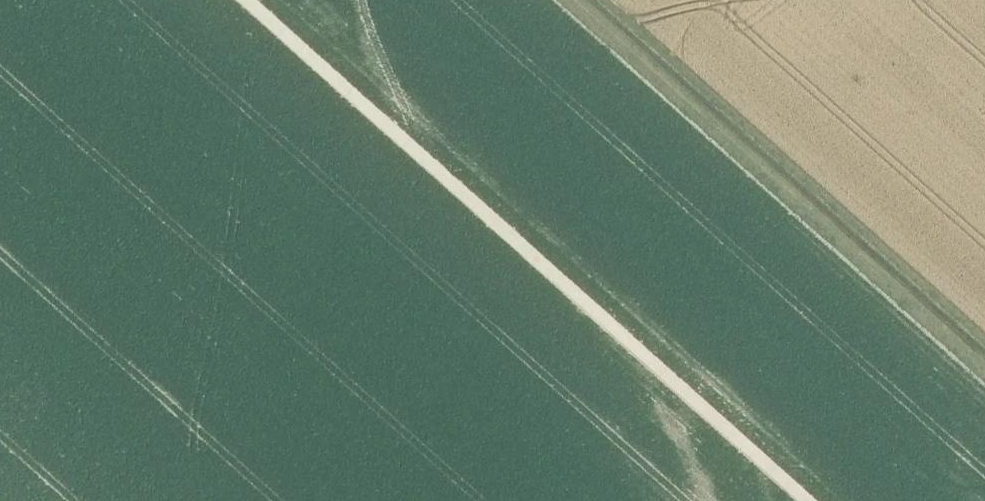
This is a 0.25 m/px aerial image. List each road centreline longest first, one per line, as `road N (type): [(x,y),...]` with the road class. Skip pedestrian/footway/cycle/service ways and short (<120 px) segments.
road 1 (track): [(809,500),(246,0)]

